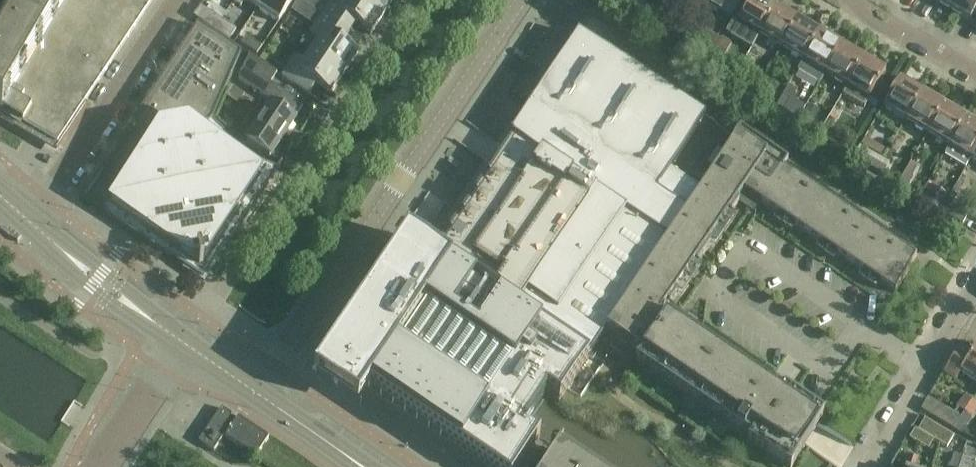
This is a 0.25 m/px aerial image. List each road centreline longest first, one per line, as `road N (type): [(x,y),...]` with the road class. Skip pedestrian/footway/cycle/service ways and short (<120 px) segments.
road 1 (residential): [(275,367),(521,0)]
road 2 (residential): [(28,222),(179,0)]
road 3 (residential): [(414,0),(296,178)]
road 4 (tertiary): [(180,341),(28,222)]
road 5 (residential): [(870,466),(958,316)]
road 6 (residential): [(97,466),(180,341)]
road 7 (residential): [(849,0),(975,77)]
road 8 (tertiary): [(360,466),(256,395)]

